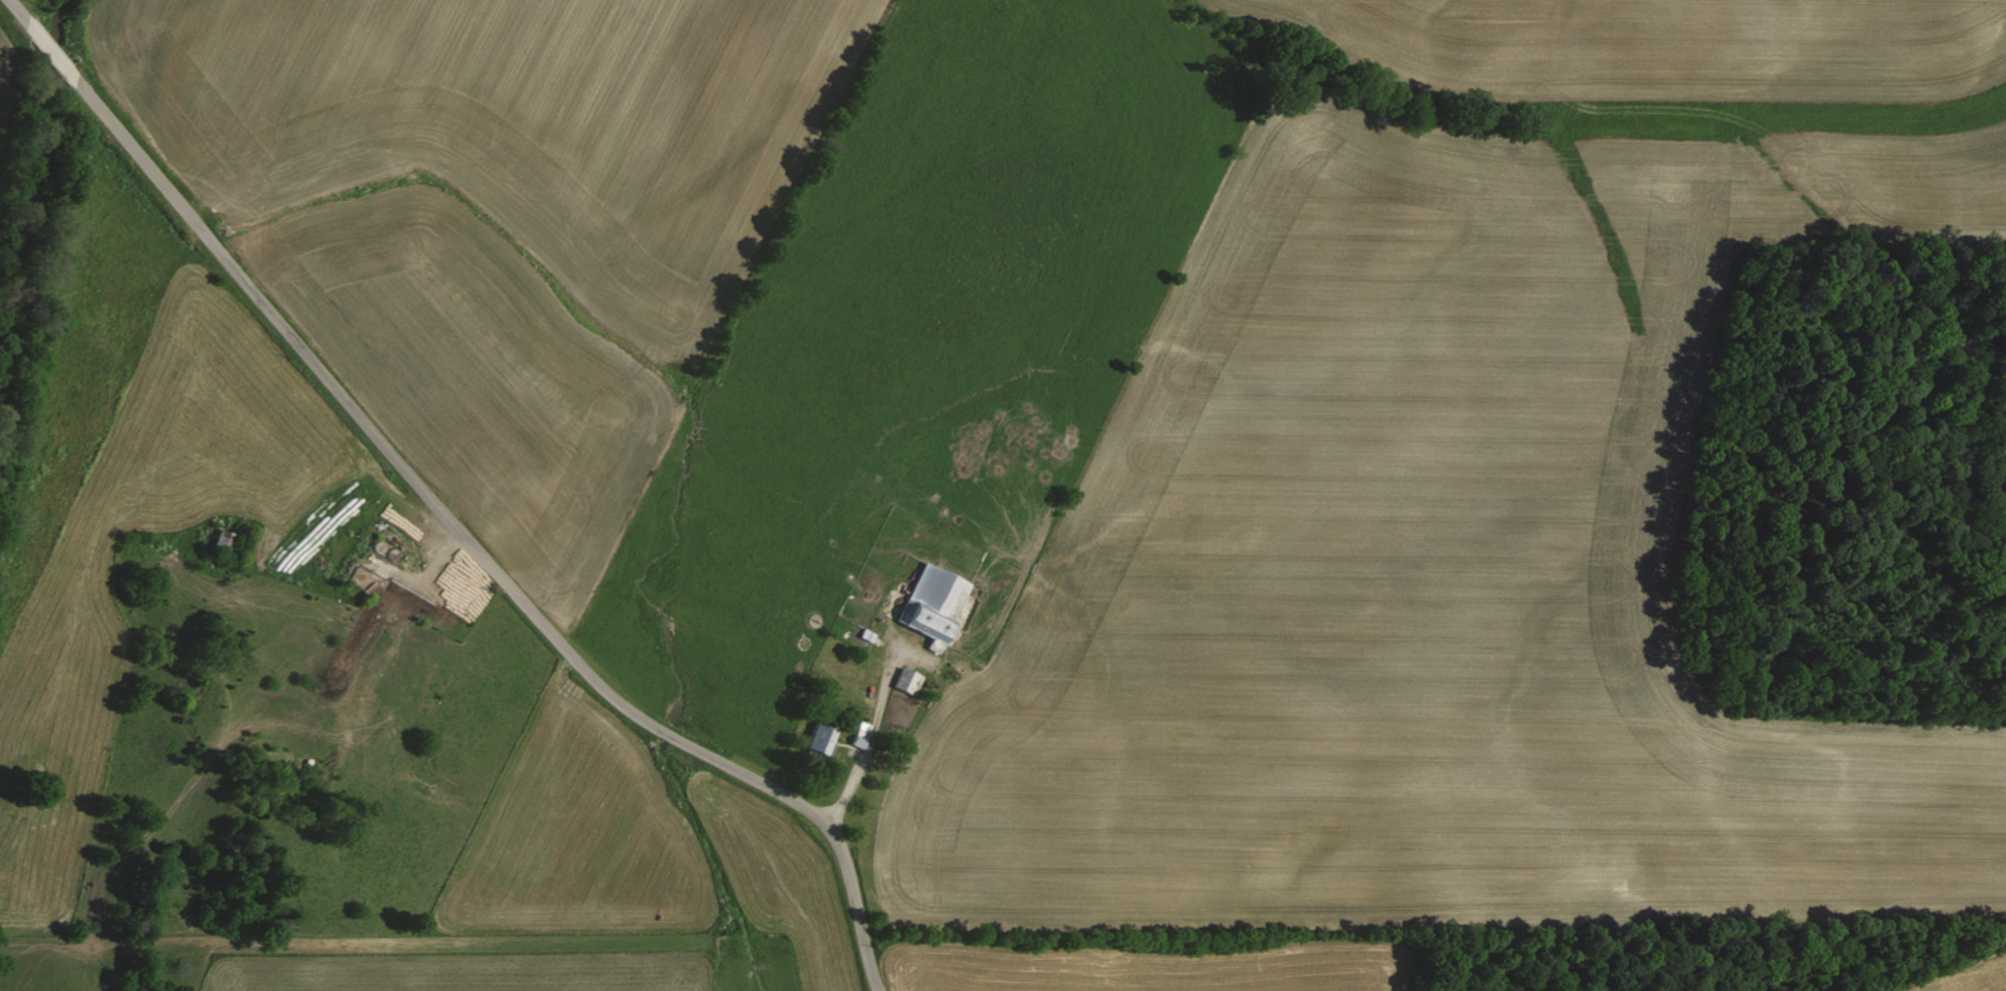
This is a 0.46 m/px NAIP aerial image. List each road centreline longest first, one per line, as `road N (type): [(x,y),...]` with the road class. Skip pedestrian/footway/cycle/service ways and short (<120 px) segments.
road 1 (residential): [(876,990),(836,834),(824,820),(641,721),(596,685),(405,472),(82,79)]

